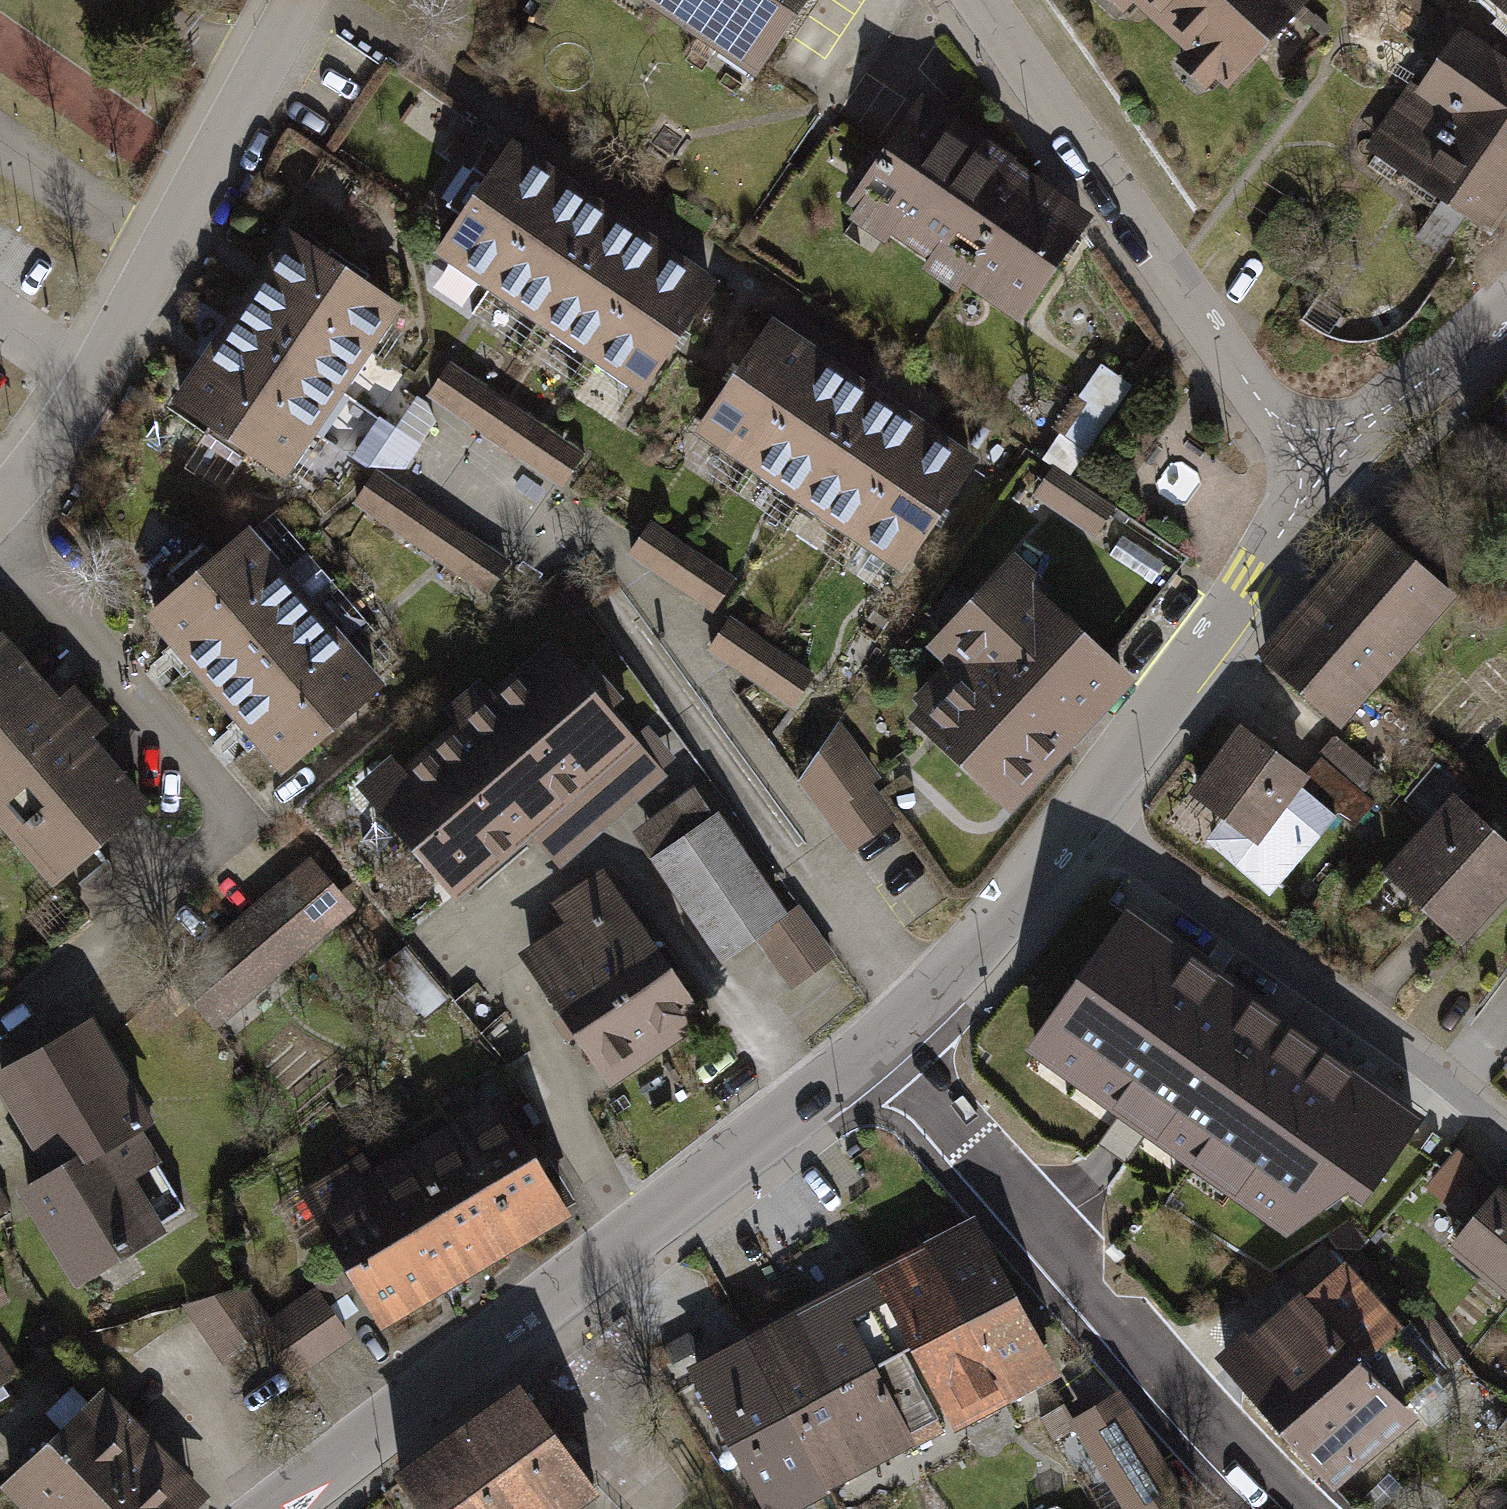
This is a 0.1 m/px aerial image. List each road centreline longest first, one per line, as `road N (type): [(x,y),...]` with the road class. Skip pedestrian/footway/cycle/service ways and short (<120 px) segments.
road 1 (residential): [(877,1044),(277,1508)]
road 2 (residential): [(877,1044),(1097,1305),(1294,1508)]
road 3 (residential): [(296,0),(89,389),(0,516)]
road 4 (residential): [(1327,470),(1263,406),(981,0)]
road 5 (residential): [(1079,815),(1506,1136)]
road 6 (residential): [(1327,470),(1079,815)]
road 7 (residential): [(1079,815),(974,951),(877,1044)]
road 8 (residential): [(1506,299),(1327,470)]

